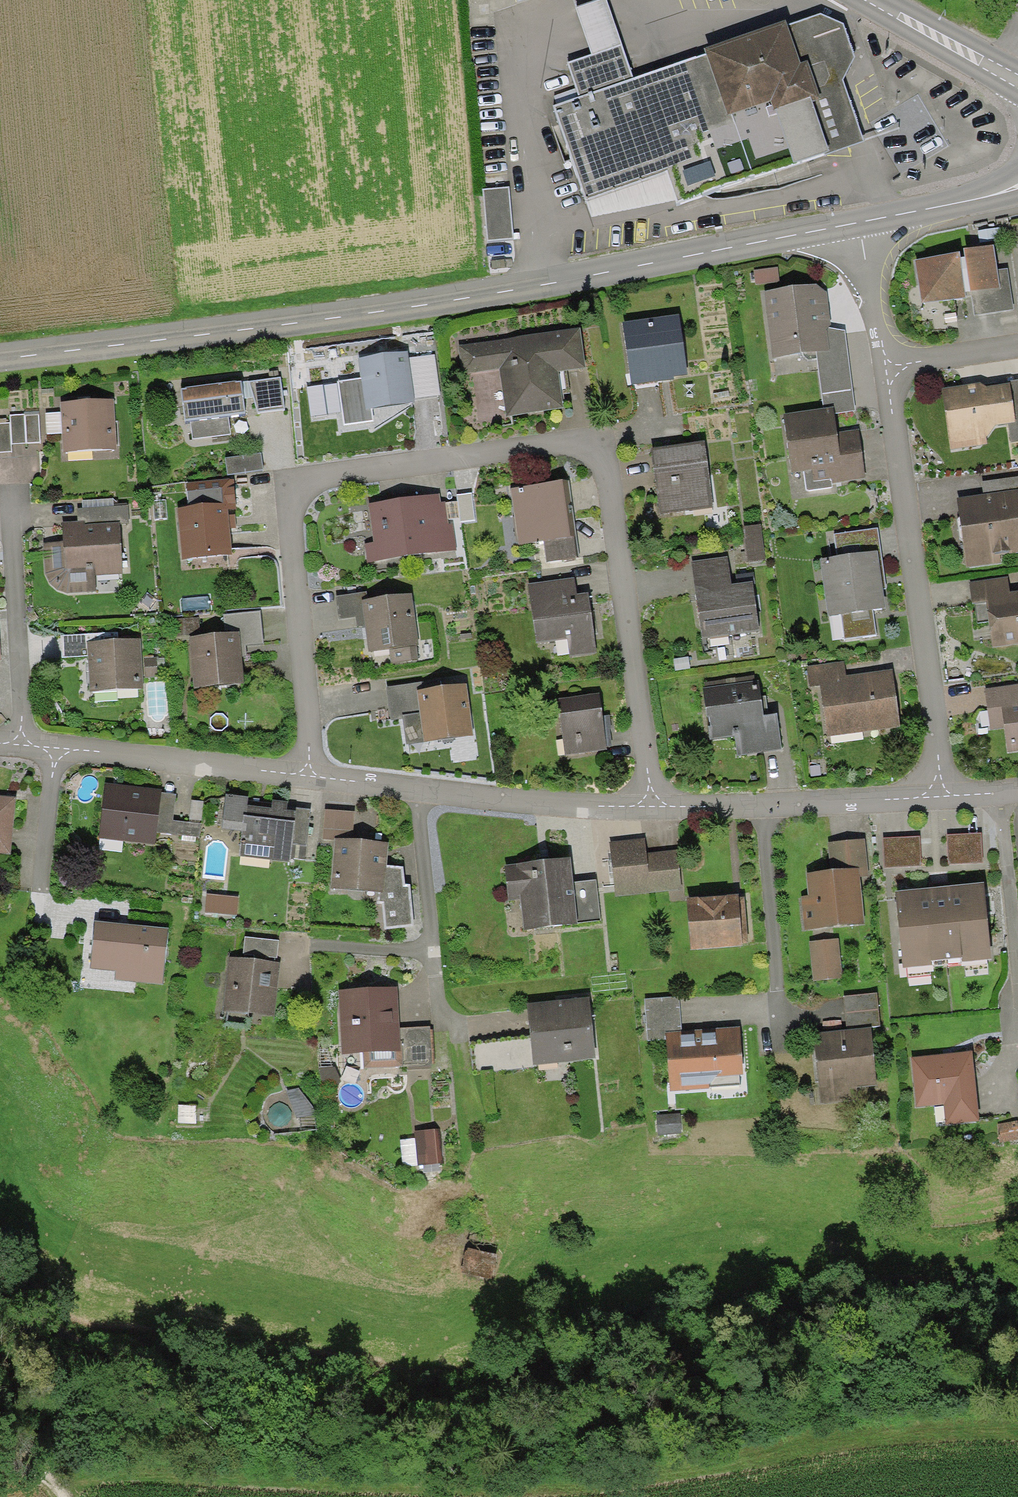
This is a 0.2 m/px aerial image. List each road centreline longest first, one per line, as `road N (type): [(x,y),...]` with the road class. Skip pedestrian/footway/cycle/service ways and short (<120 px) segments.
road 1 (residential): [(647,807),(650,772),(606,461),(597,446),(571,441),(319,476),(296,488),(306,778)]
road 2 (tertiary): [(0,360),(357,316),(850,225)]
road 3 (residential): [(886,367),(940,796)]
road 4 (residential): [(647,807),(306,778)]
road 5 (residential): [(306,778),(0,746)]
road 6 (residential): [(940,796),(647,807)]
road 7 (tertiary): [(850,225),(1017,188)]
road 8 (primary): [(870,0),(1017,82)]
road 9 (residential): [(850,225),(886,367)]
road 10 (residential): [(1017,347),(886,367)]

